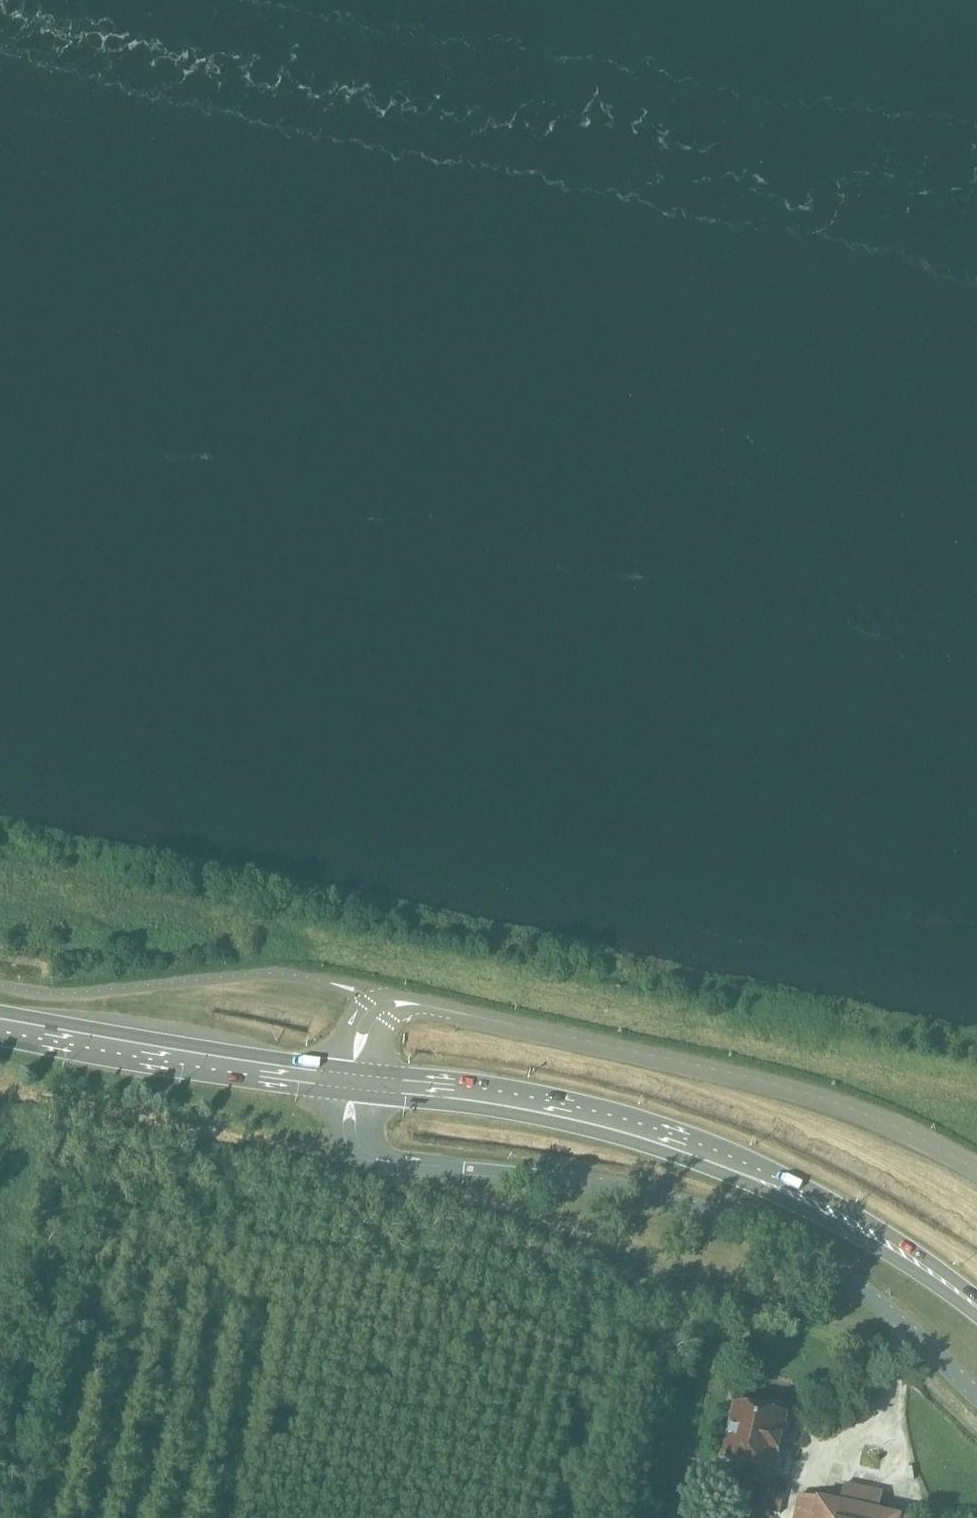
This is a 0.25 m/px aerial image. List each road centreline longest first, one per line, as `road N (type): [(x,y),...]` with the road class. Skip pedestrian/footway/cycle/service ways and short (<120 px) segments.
road 1 (tertiary): [(976,1394),(841,1276),(736,1222),(608,1186),(368,1157),(350,1138),(352,1082)]
road 2 (unclassified): [(352,1082),(368,1020),(381,1008),(416,1004),(808,1093),(976,1170)]
road 3 (primary): [(976,1307),(820,1205),(696,1150),(543,1105),(352,1082)]
road 4 (primary): [(352,1082),(0,1023)]

